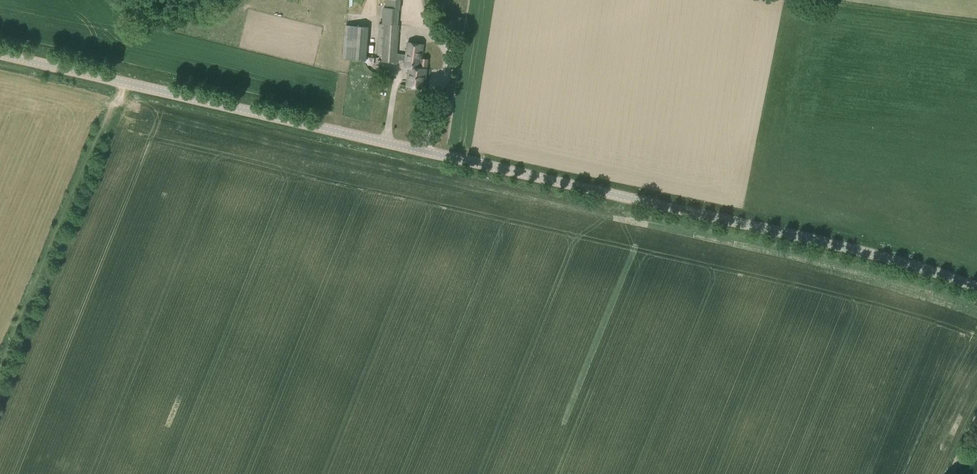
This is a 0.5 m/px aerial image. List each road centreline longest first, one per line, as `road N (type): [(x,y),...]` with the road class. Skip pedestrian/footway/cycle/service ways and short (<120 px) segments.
road 1 (tertiary): [(976,289),(876,255),(0,54)]

